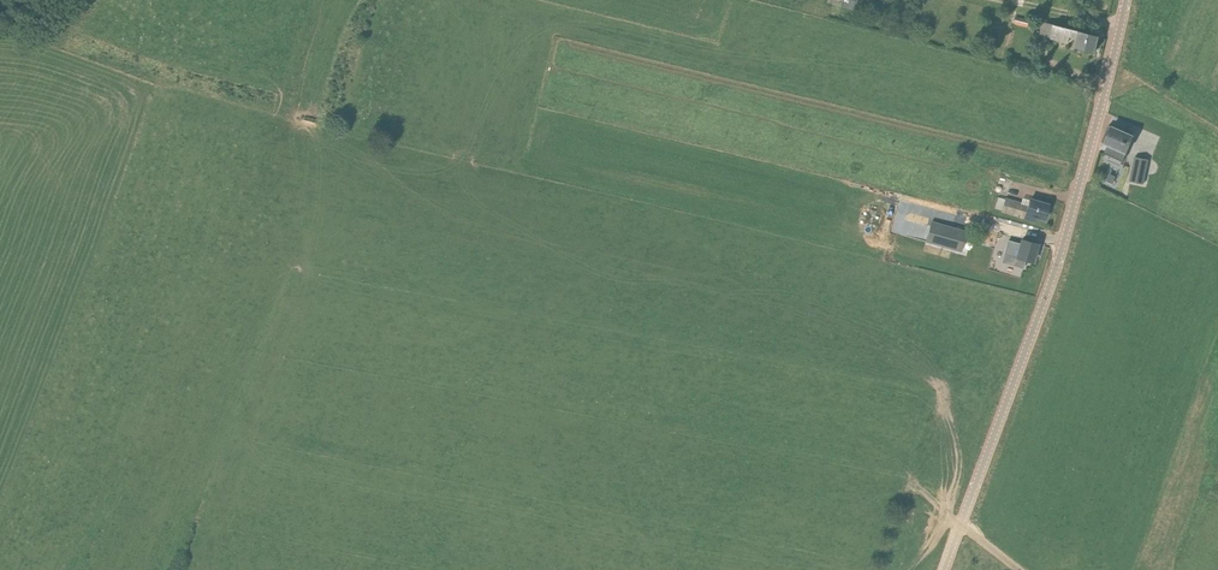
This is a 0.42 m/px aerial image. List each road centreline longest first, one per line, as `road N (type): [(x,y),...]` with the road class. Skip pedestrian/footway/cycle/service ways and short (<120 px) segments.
road 1 (tertiary): [(944,569),(1057,263),(1126,0)]

